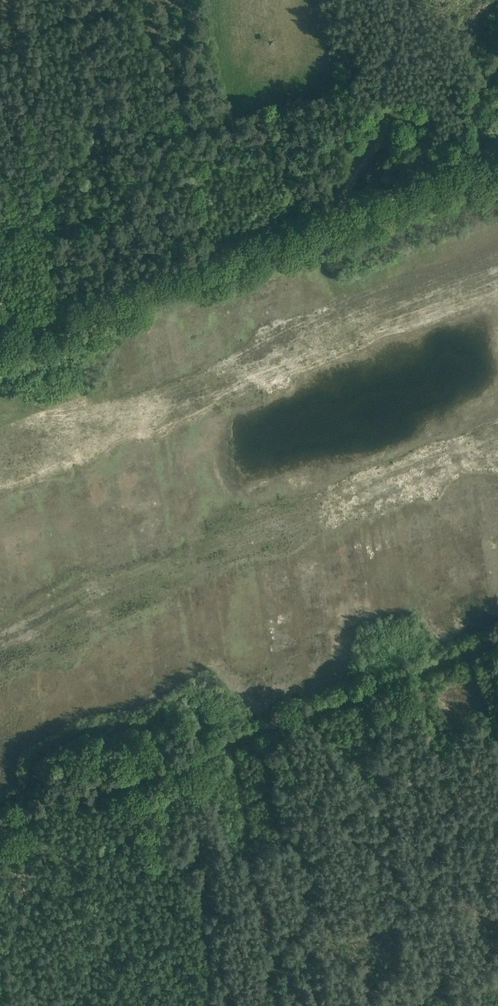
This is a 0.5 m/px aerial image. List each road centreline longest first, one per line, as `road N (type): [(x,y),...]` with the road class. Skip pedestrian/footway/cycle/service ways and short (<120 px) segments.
road 1 (track): [(0,350),(497,164)]
road 2 (track): [(497,636),(0,820)]

